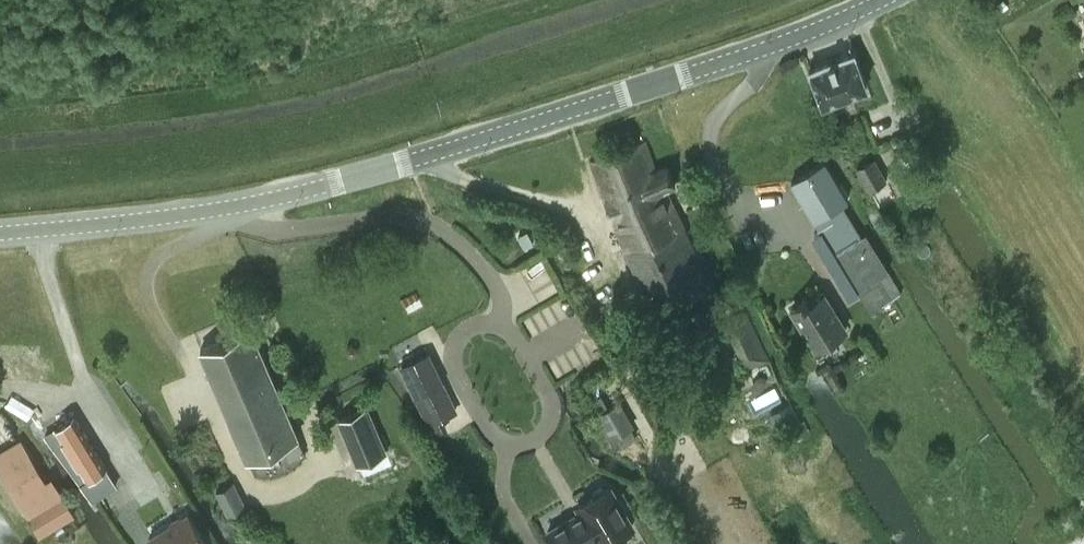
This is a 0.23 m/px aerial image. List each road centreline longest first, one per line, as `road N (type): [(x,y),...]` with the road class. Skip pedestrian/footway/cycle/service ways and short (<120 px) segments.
road 1 (tertiary): [(0,233),(221,210),(370,175),(675,80),(881,0)]

